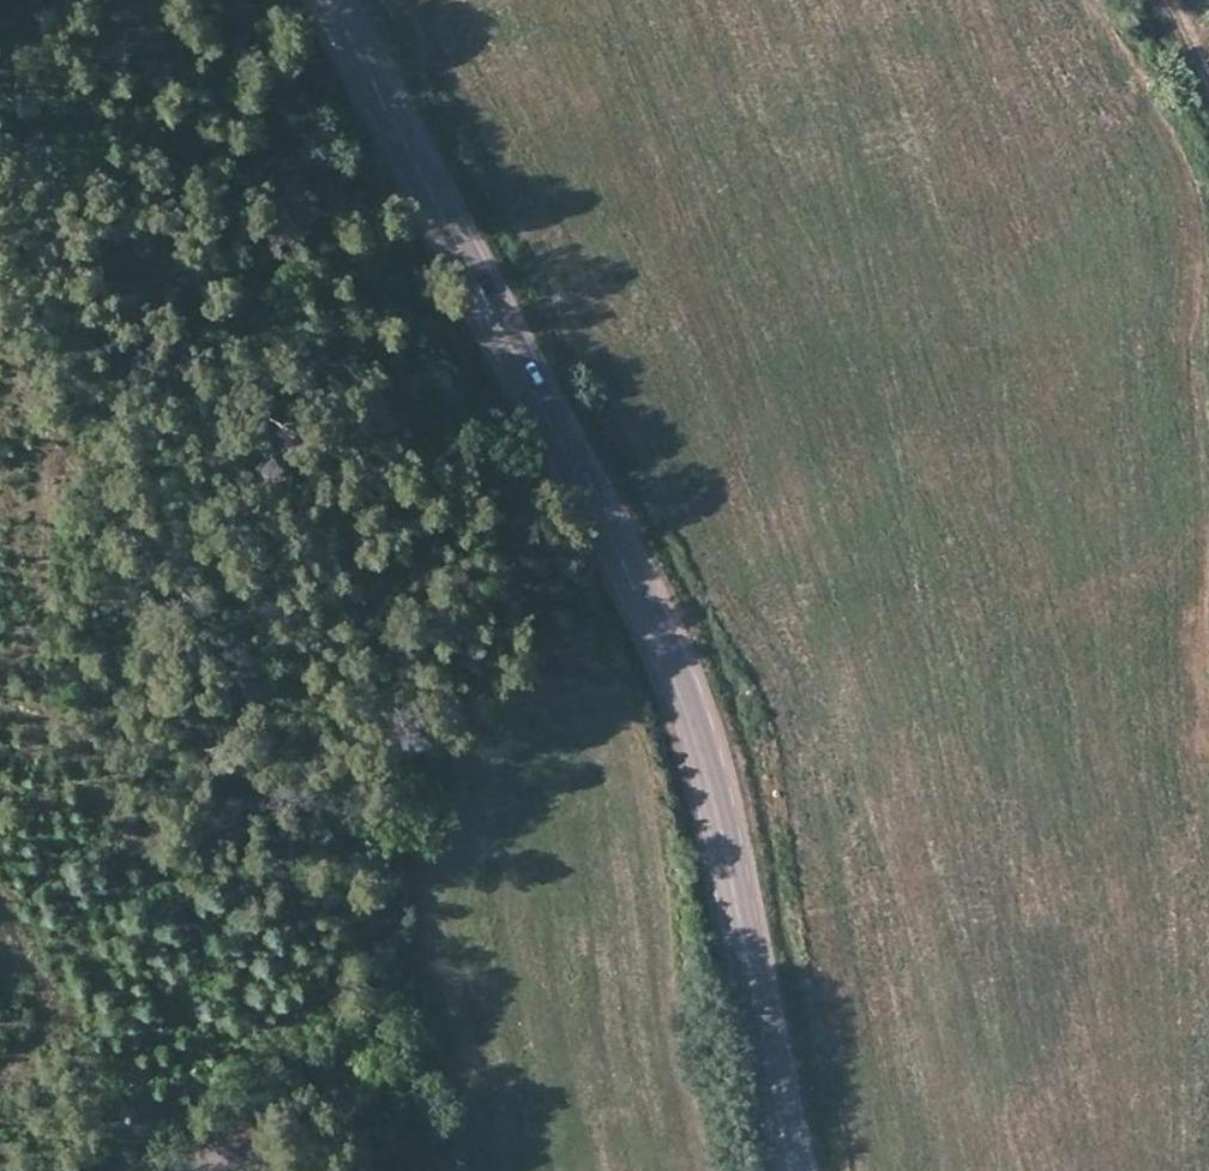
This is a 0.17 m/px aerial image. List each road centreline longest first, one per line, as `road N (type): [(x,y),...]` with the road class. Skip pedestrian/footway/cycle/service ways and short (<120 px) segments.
road 1 (tertiary): [(790,1170),(727,860),(669,666),(329,0)]

